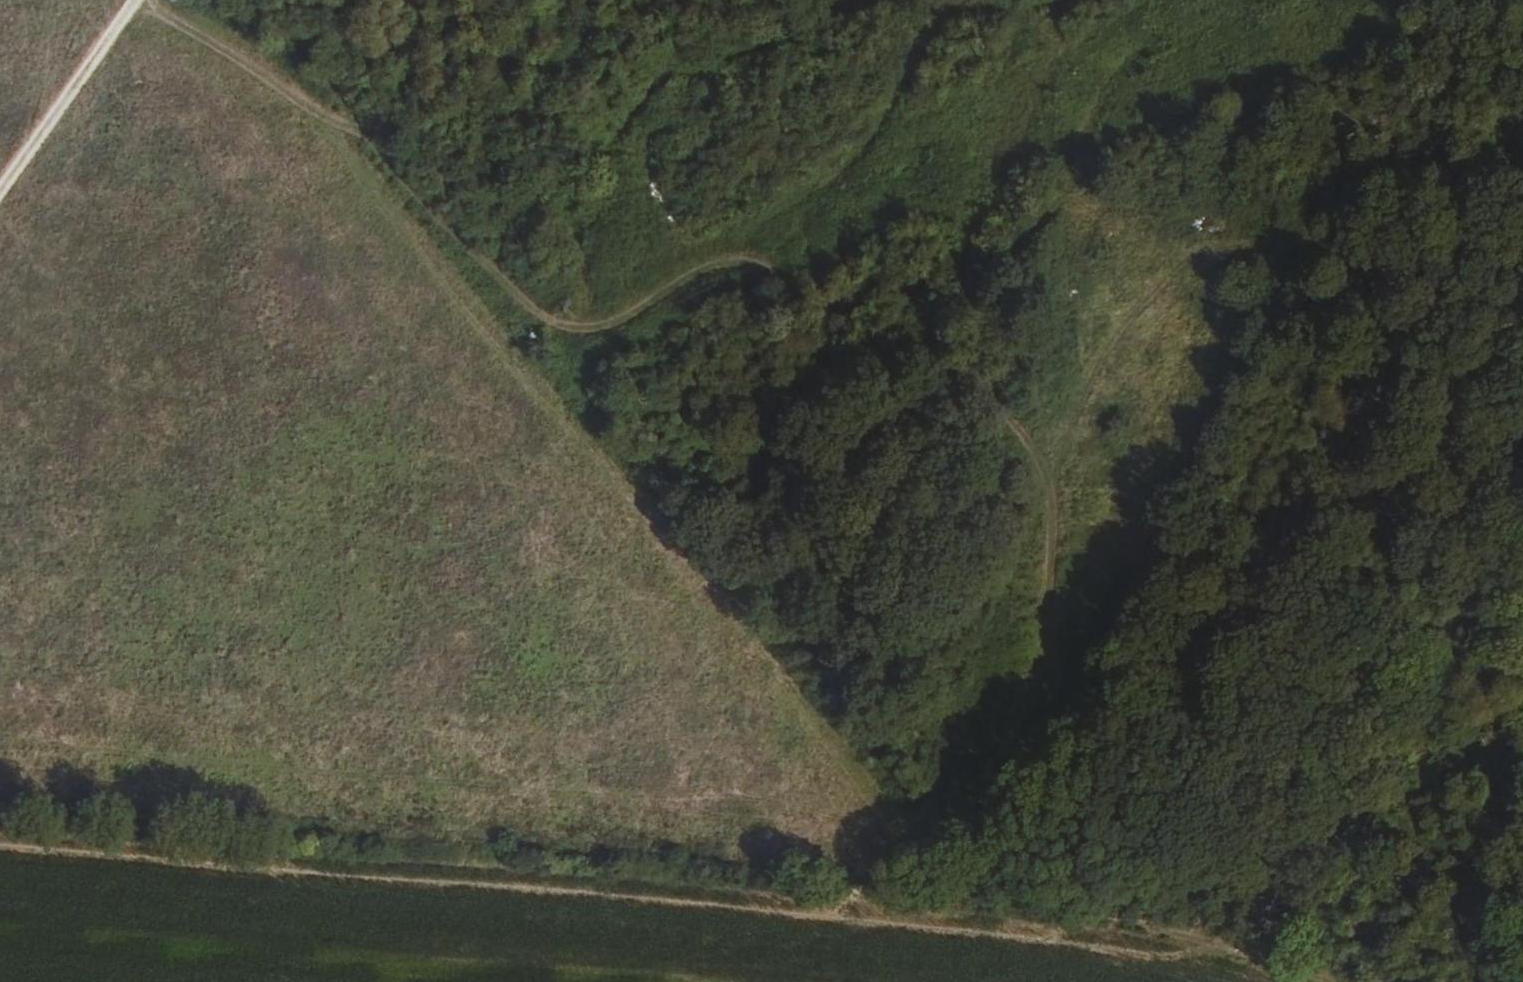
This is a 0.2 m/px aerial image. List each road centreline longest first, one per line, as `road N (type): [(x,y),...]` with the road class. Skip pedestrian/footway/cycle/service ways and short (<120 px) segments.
road 1 (track): [(0,831),(991,930),(1098,914),(1258,953),(1324,981)]
road 2 (track): [(141,0),(0,198)]

